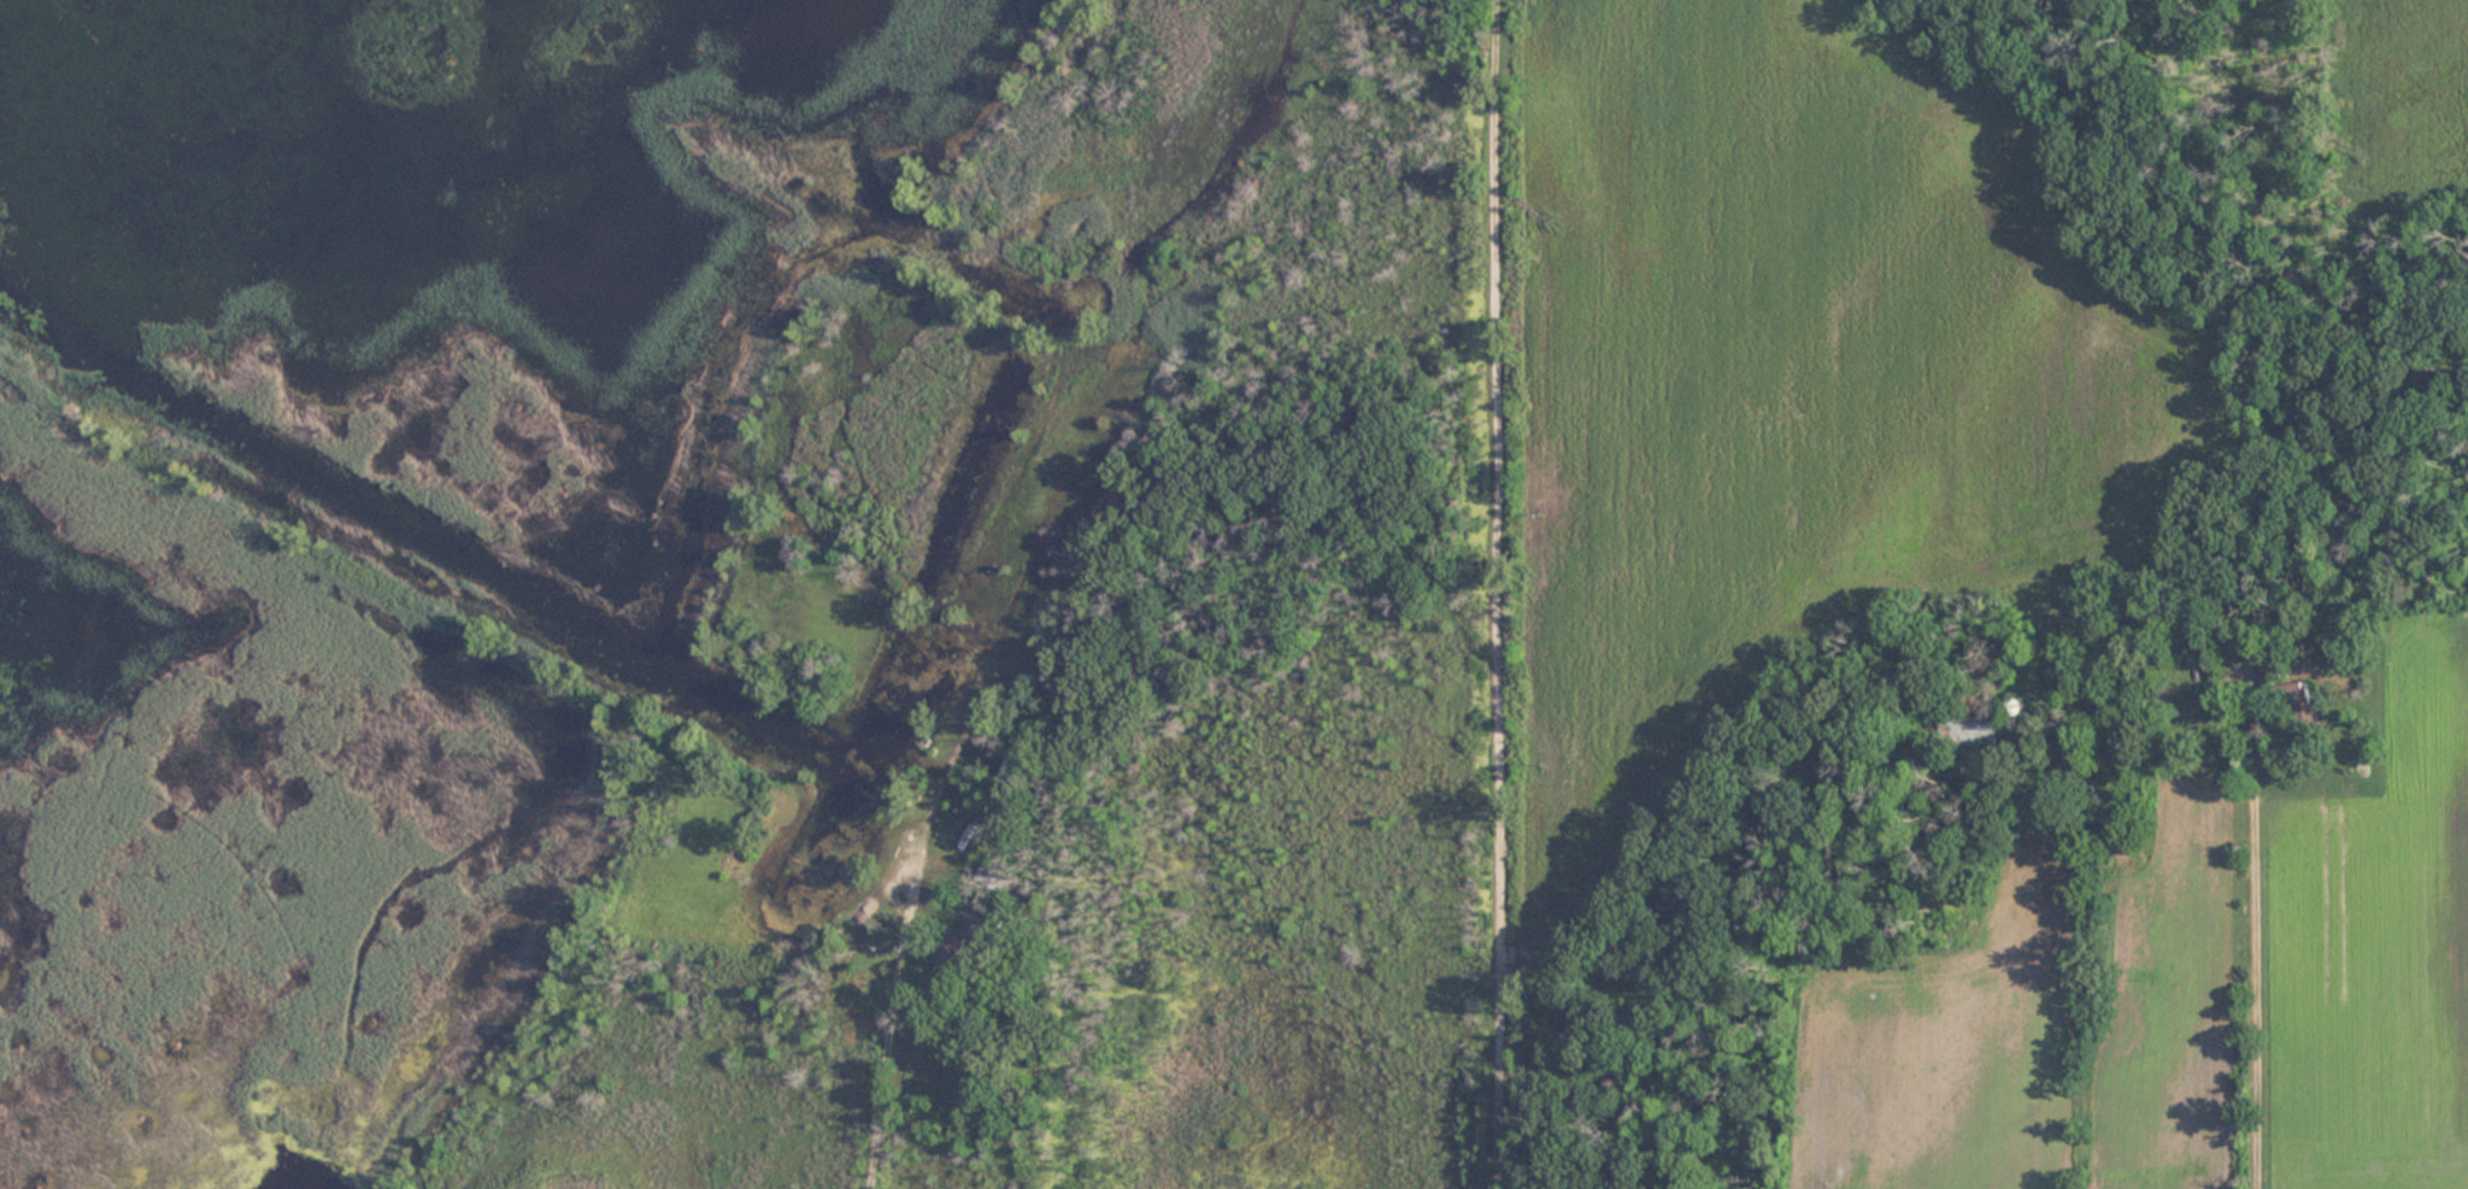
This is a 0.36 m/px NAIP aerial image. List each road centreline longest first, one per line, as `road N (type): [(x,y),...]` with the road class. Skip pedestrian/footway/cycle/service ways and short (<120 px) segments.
road 1 (residential): [(1494,1188),(1488,0)]

